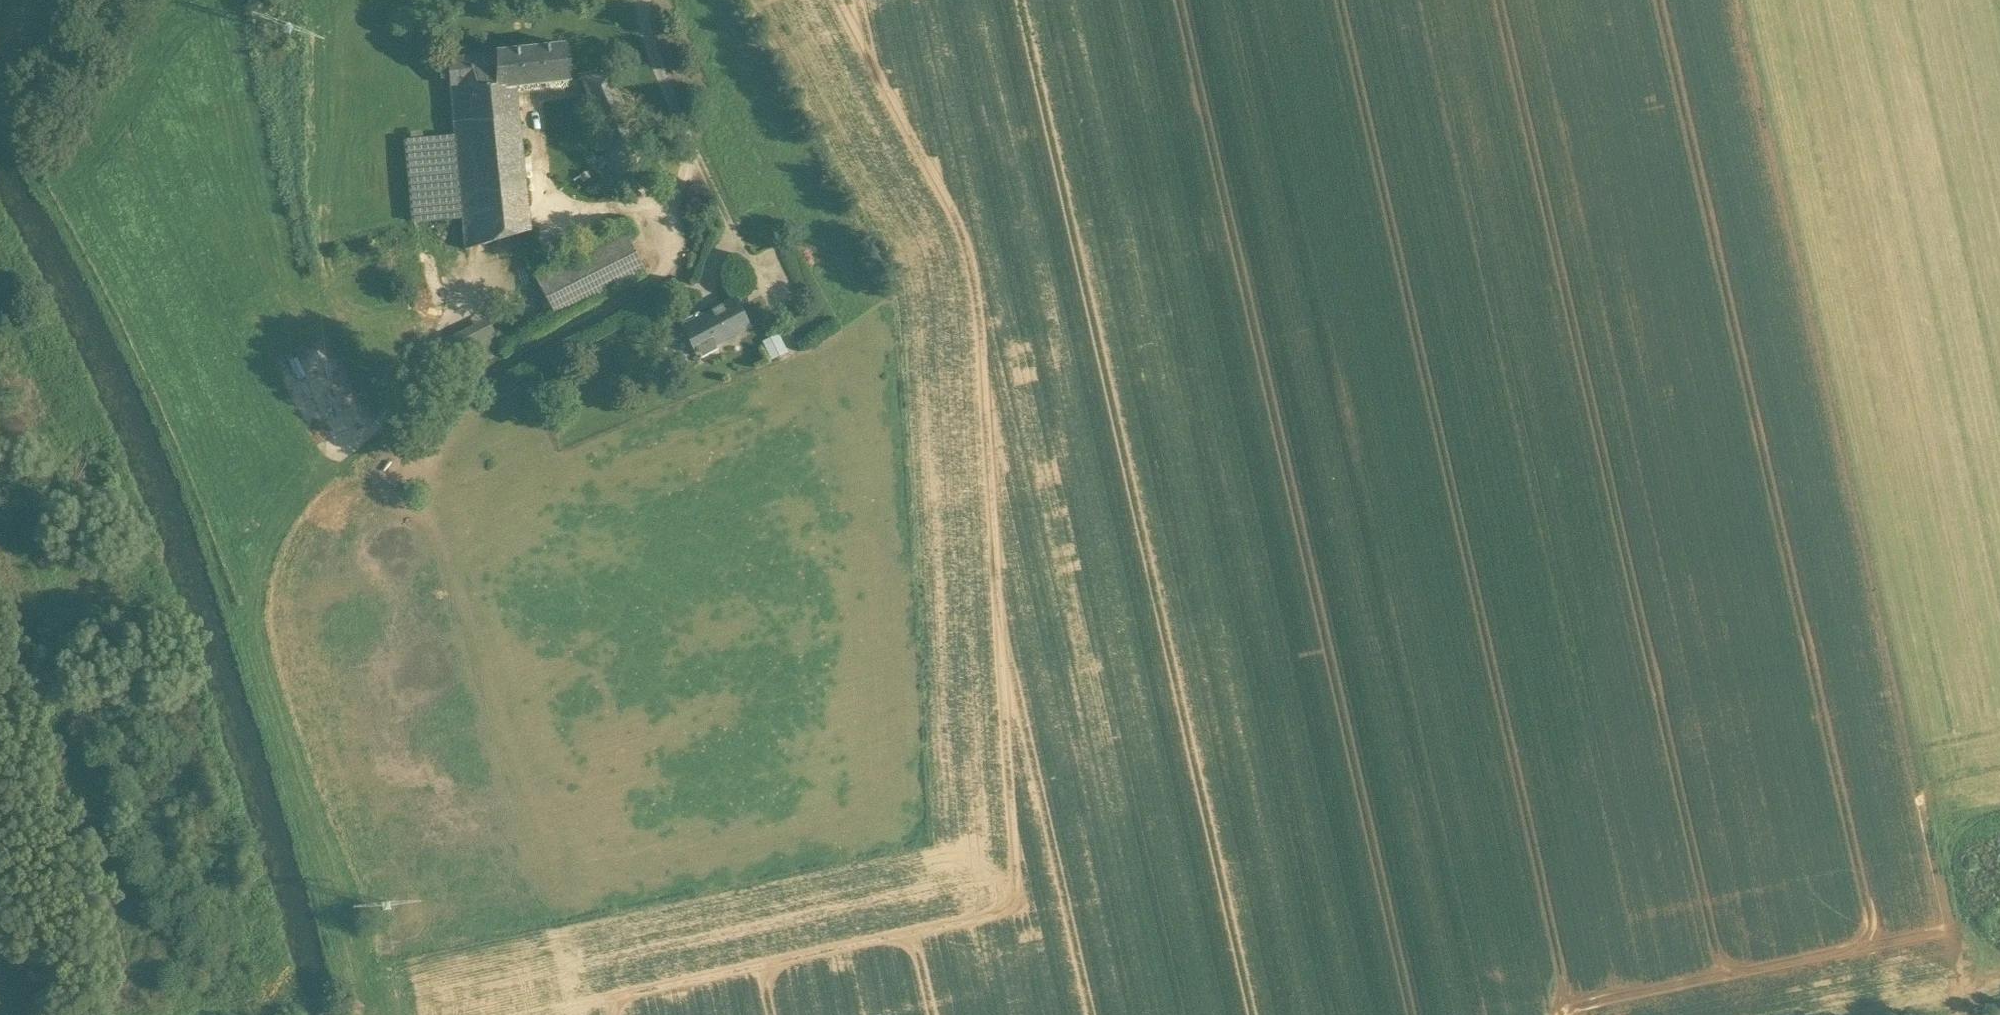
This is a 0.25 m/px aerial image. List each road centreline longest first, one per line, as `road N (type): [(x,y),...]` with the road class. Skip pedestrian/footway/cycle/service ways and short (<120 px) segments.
road 1 (track): [(372,1014),(255,650),(267,554),(382,423),(602,310),(682,250),(678,211),(694,170),(637,0)]
road 2 (track): [(9,123),(8,69),(57,0)]

